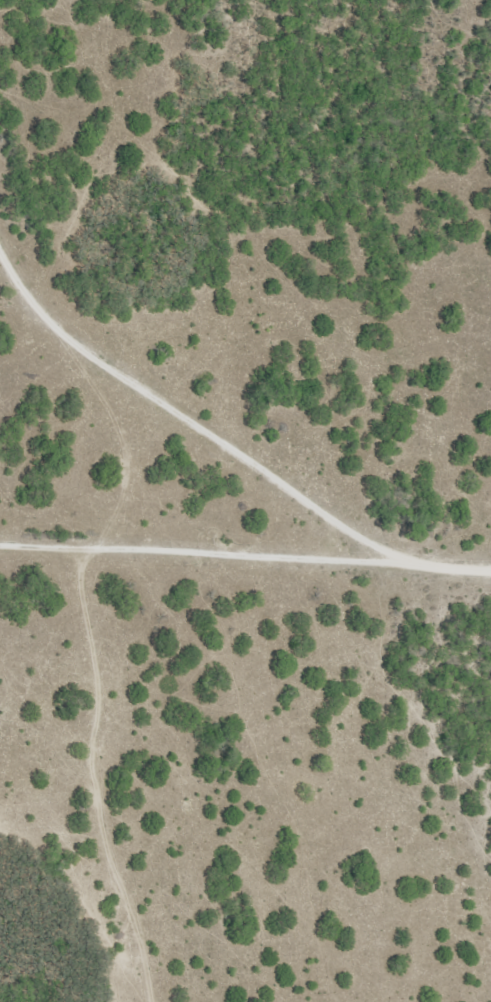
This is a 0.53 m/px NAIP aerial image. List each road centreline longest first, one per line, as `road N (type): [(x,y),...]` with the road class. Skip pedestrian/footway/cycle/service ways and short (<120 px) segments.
road 1 (residential): [(0,155),(1,195),(21,262),(293,464),(331,512),(336,551)]
road 2 (residential): [(0,559),(336,551),(490,557)]
road 3 (residential): [(0,682),(97,800),(183,939),(185,1001)]

